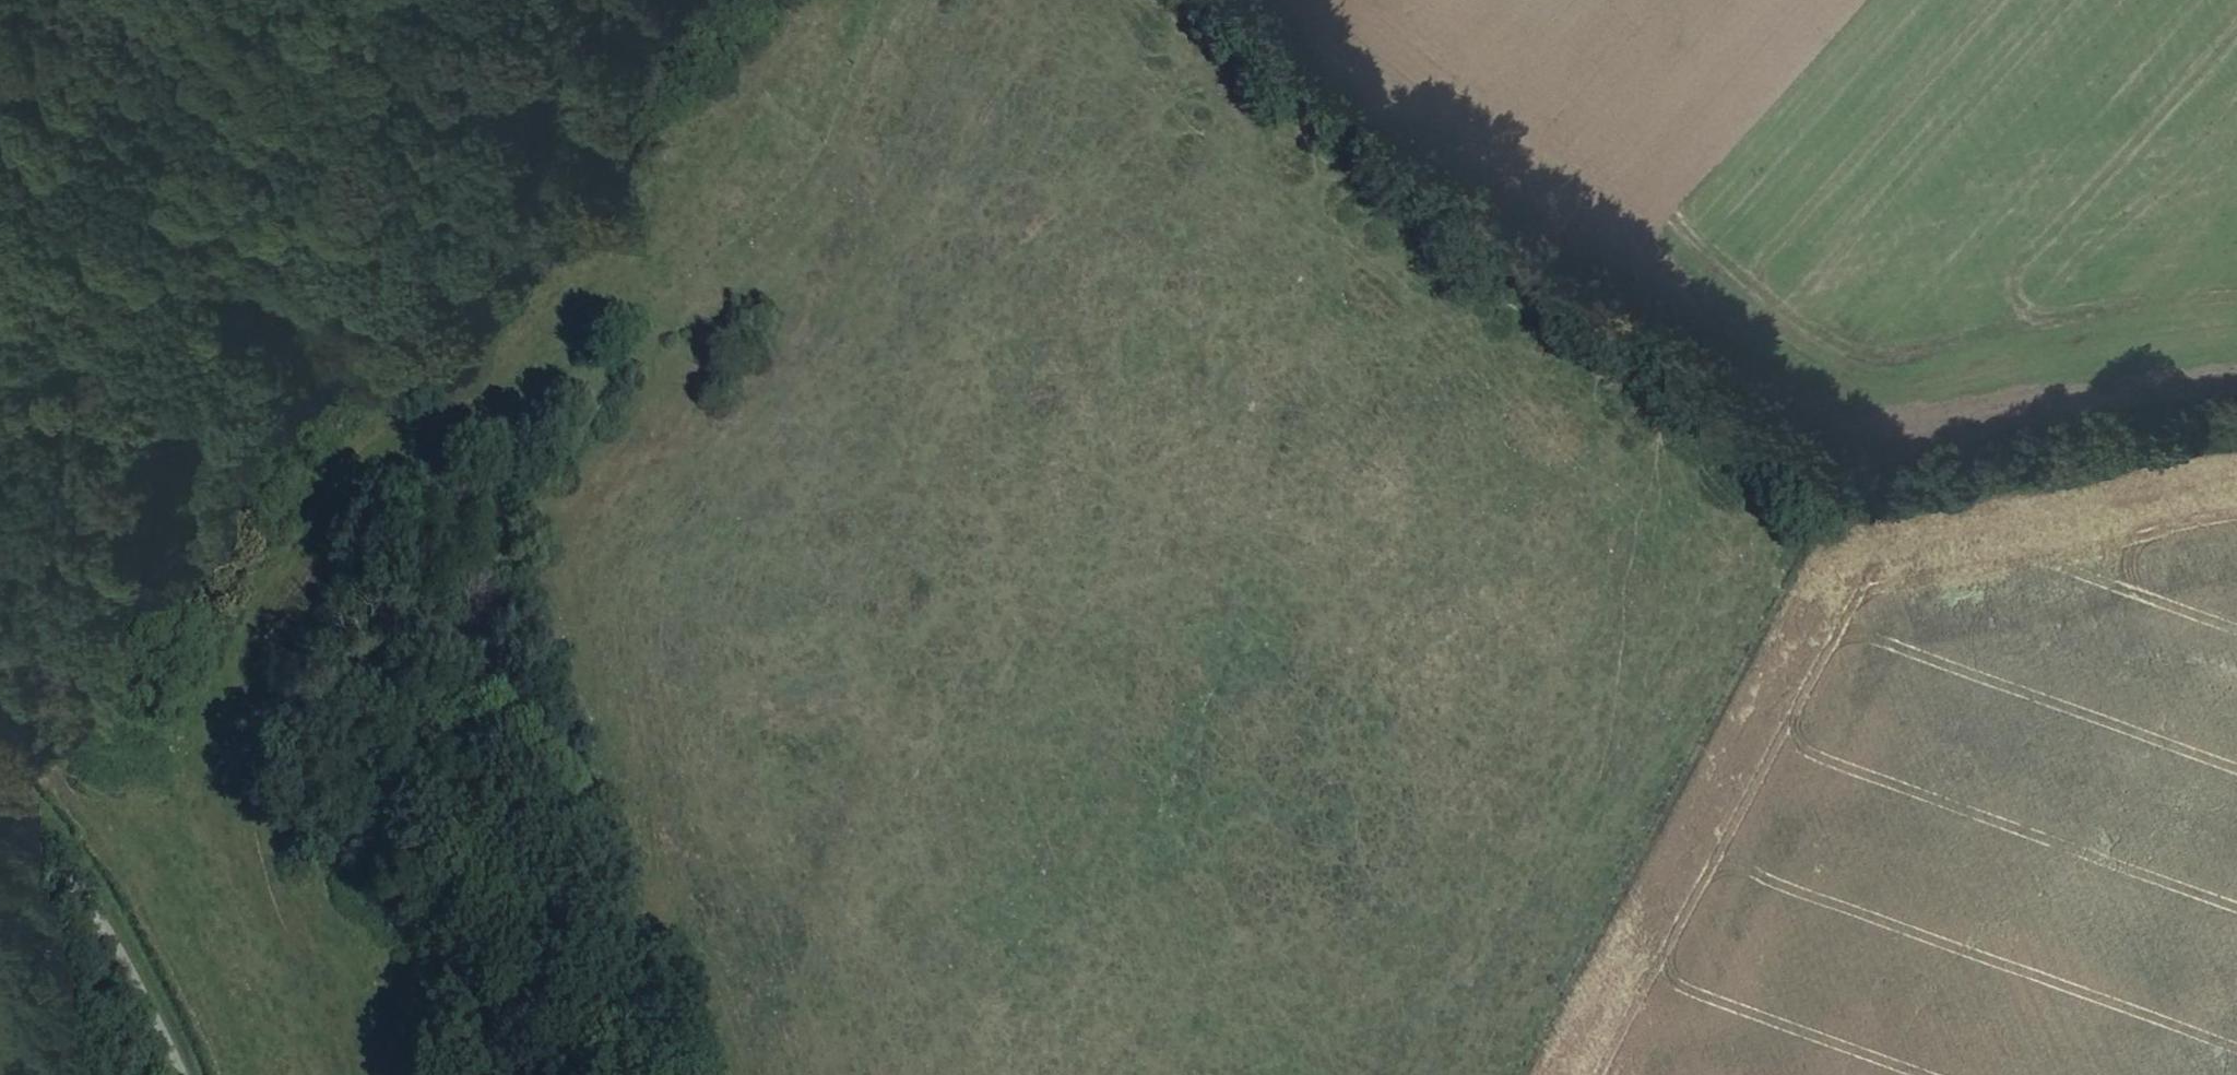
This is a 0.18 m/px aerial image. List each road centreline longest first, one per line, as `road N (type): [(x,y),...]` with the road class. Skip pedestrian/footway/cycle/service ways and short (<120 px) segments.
road 1 (tertiary): [(174,1074),(117,959),(0,786)]

